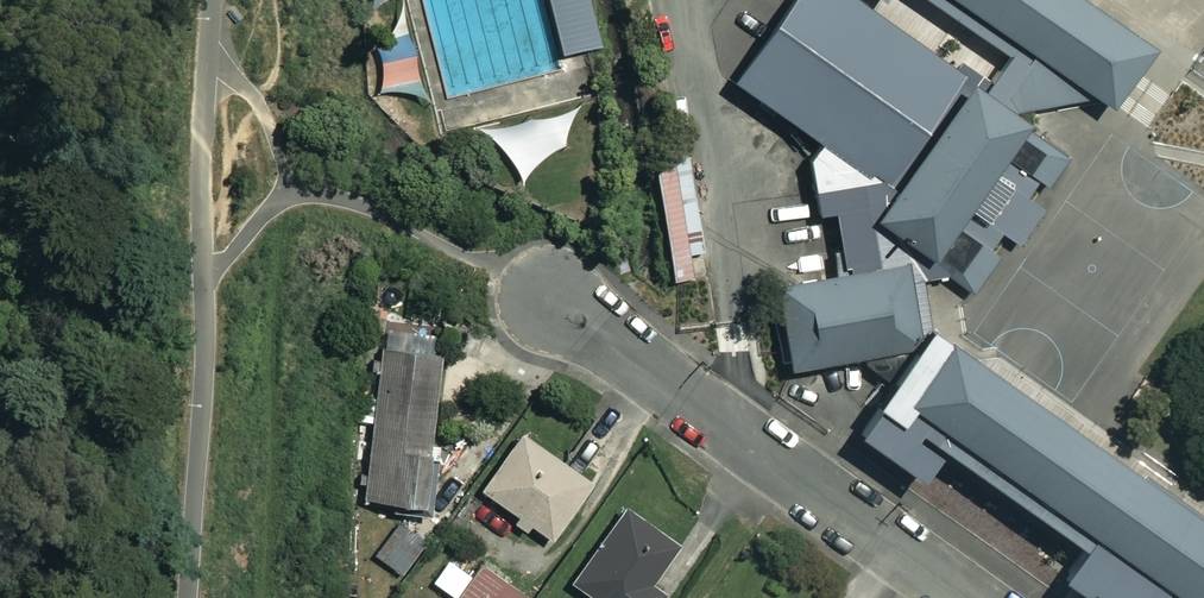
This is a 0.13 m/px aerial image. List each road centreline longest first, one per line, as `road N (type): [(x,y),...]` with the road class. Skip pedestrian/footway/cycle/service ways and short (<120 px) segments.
road 1 (residential): [(544,297),(966,597)]

